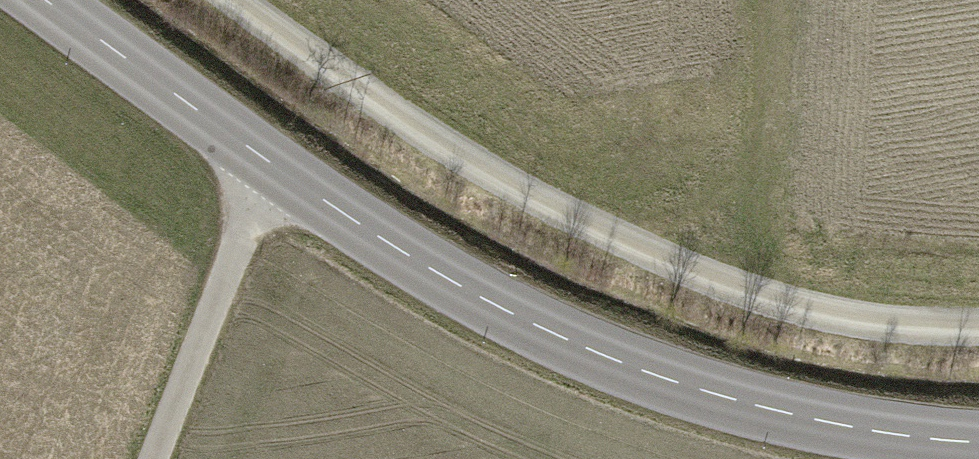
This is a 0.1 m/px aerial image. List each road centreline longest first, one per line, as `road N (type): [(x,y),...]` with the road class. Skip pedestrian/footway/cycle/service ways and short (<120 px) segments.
road 1 (secondary): [(41,0),(275,173),(443,276),(603,357),(753,406),(892,434),(978,441)]
road 2 (track): [(978,321),(759,289),(614,230),(460,149),(241,0)]
road 3 (track): [(770,0),(762,123),(743,163),(709,196),(614,230)]
road 4 (track): [(162,458),(275,173)]

